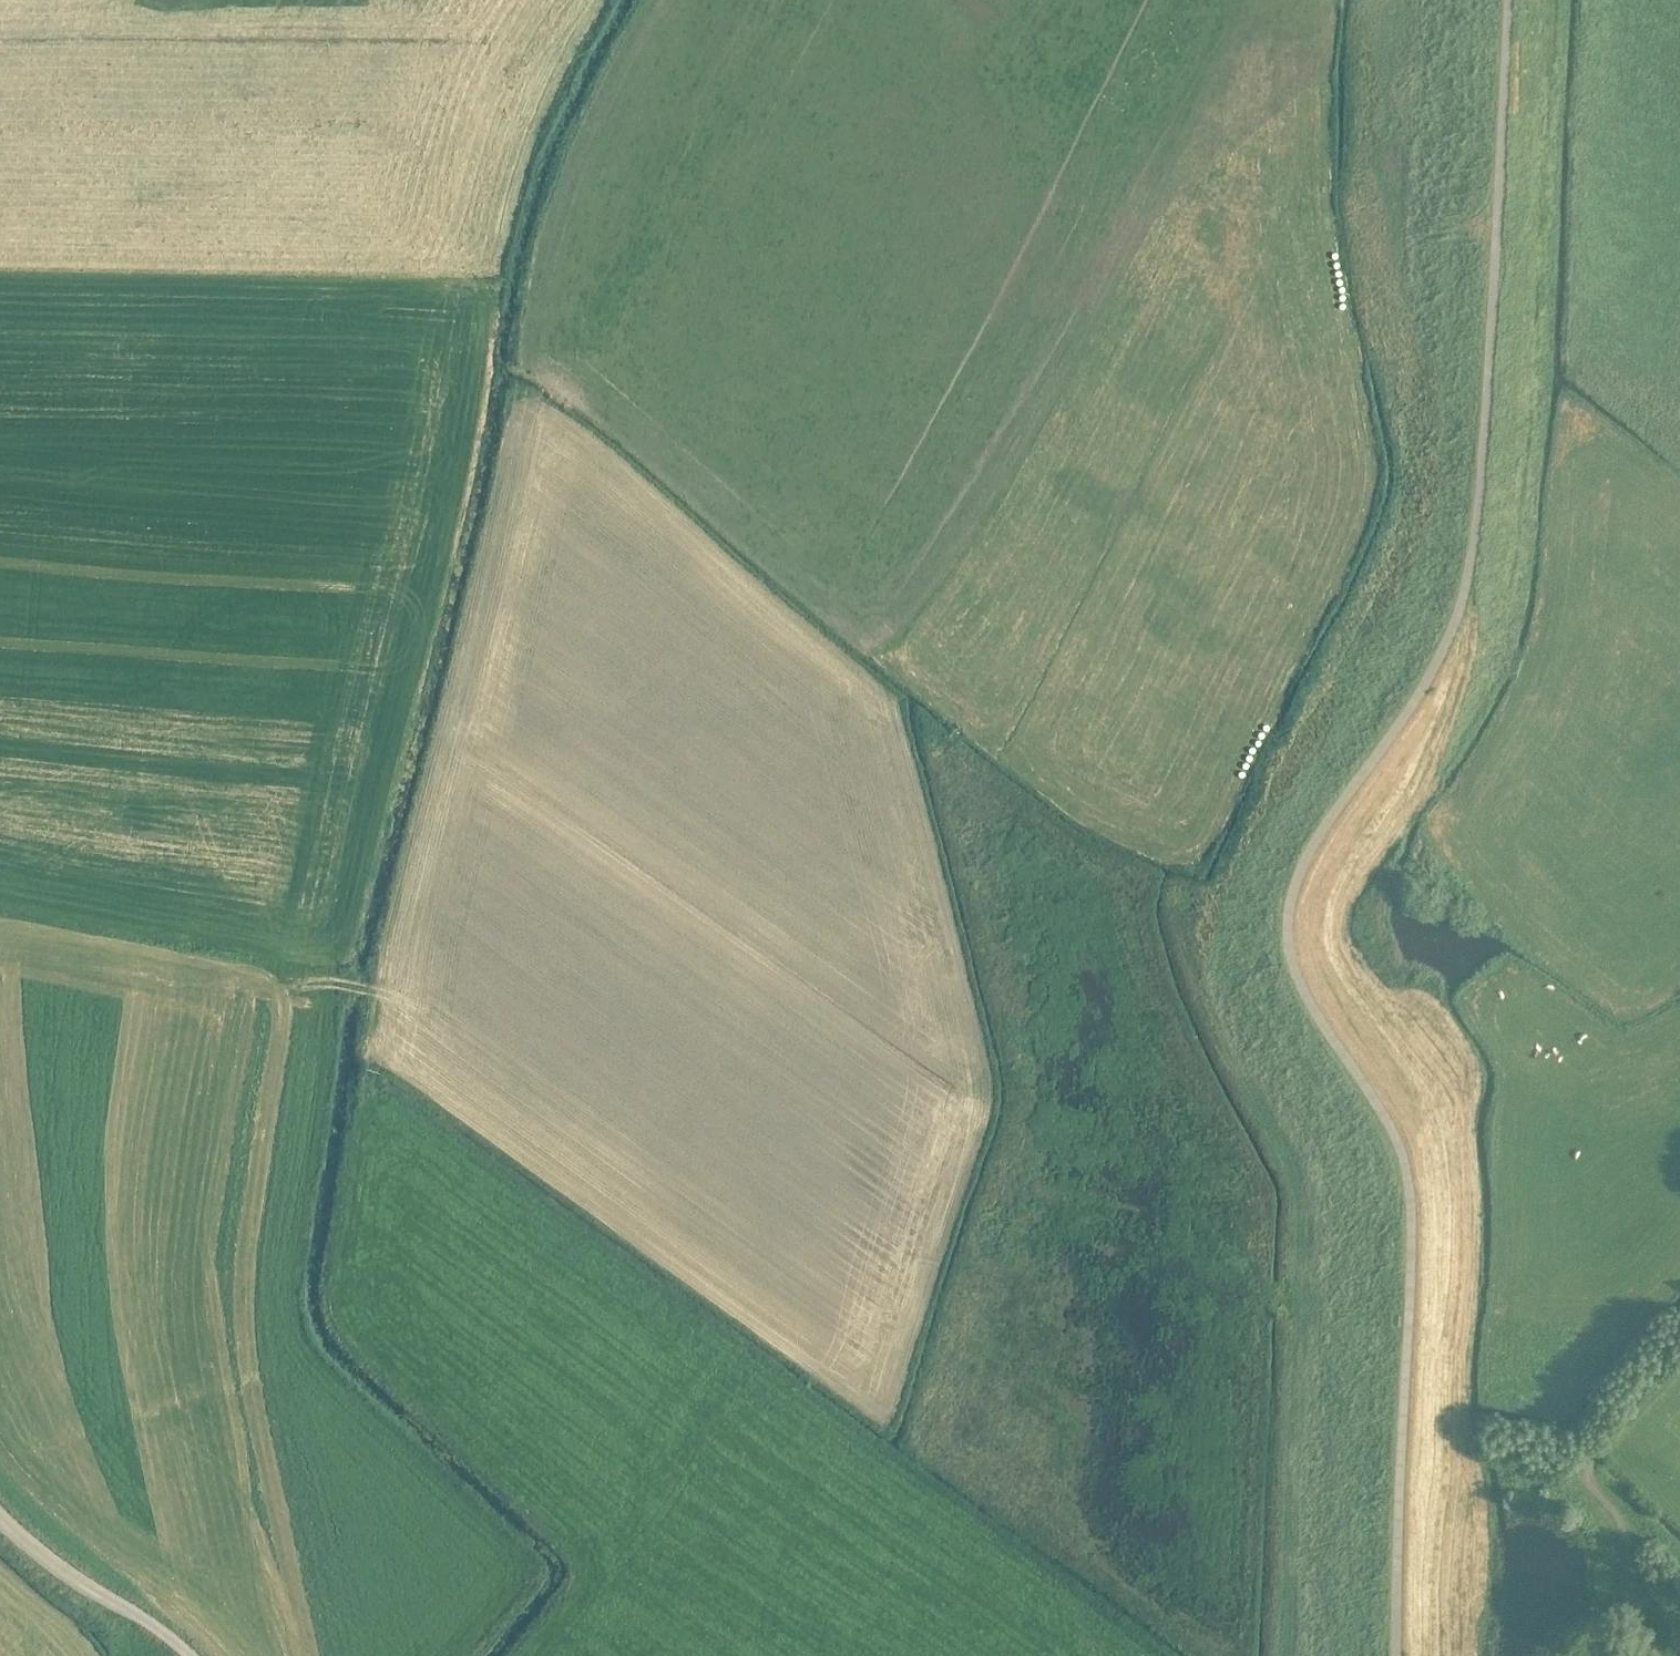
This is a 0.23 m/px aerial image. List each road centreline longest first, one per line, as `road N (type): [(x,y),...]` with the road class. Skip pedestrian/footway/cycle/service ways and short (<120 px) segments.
road 1 (track): [(191,1655),(0,1520)]

